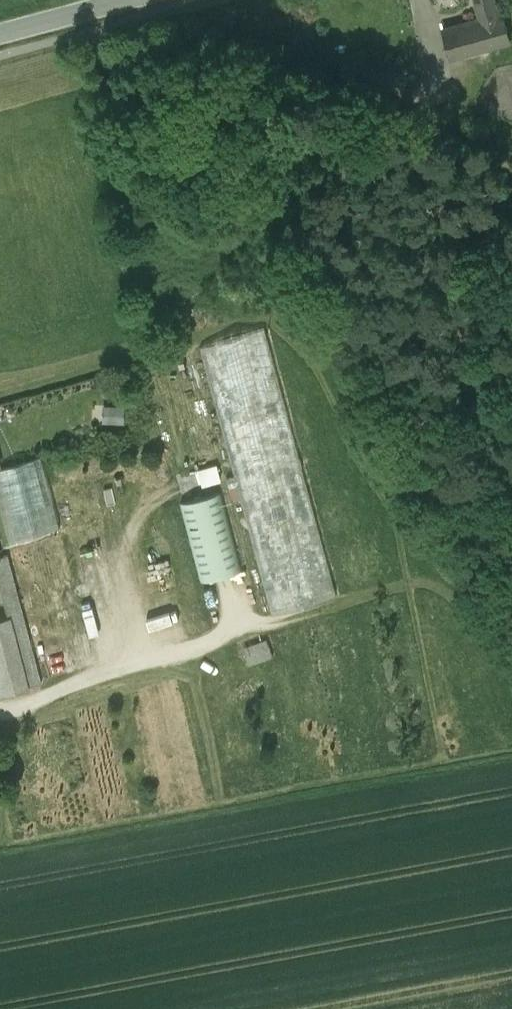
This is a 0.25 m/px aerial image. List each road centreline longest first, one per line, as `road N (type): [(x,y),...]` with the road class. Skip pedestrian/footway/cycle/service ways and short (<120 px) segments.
road 1 (secondary): [(128,0),(0,35)]

